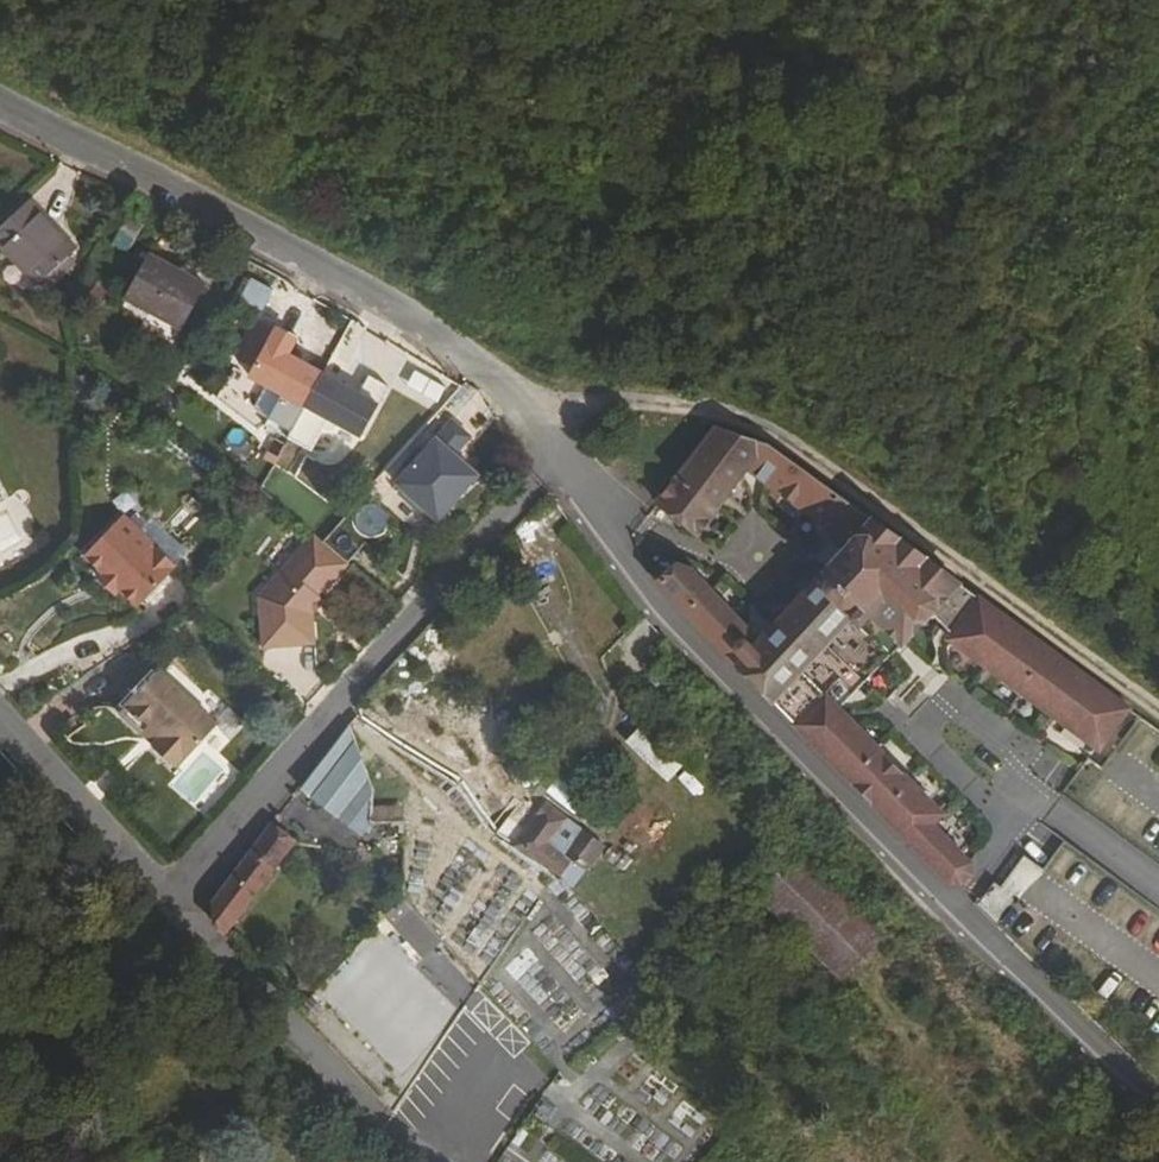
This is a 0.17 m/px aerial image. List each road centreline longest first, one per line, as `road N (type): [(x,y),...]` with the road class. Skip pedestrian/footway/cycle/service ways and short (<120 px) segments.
road 1 (residential): [(548,470),(579,485),(650,599),(929,893),(1158,1106)]
road 2 (track): [(545,423),(579,408),(671,408),(769,433),(1158,711)]
road 3 (residential): [(548,470),(545,423),(406,315),(0,104)]
road 4 (residential): [(167,898),(548,470)]
road 5 (track): [(528,0),(657,73),(830,213),(926,313),(982,325)]
road 6 (residential): [(167,898),(370,1111),(440,1161)]
road 7 (residential): [(0,720),(167,898)]

